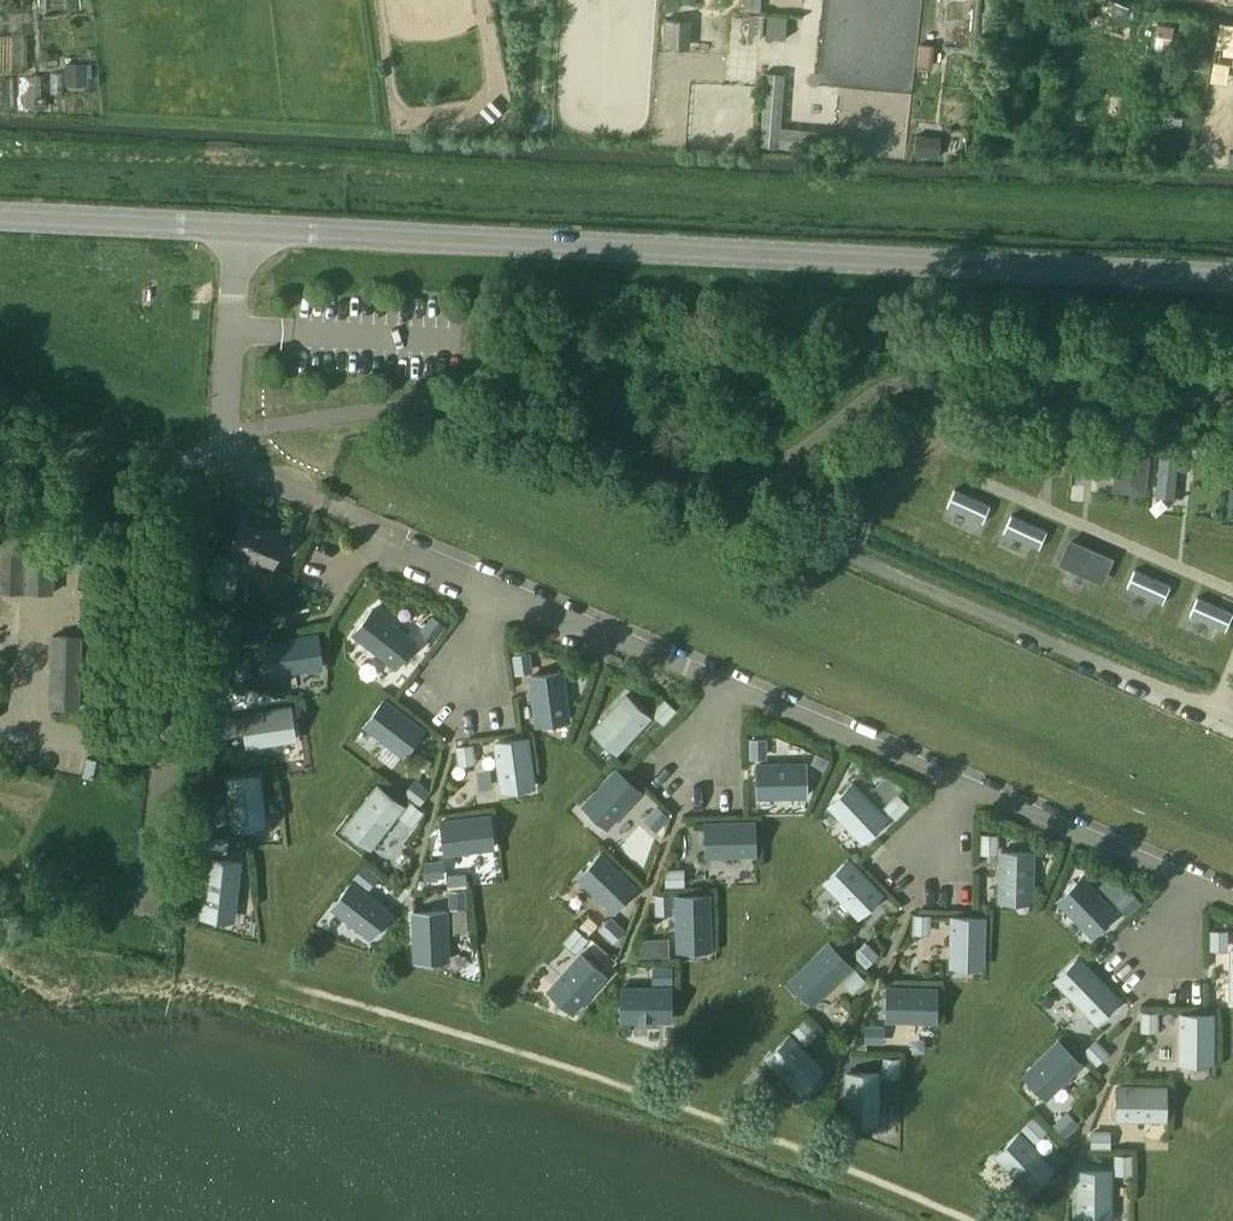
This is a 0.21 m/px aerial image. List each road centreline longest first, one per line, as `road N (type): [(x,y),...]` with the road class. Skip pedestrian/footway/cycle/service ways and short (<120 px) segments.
road 1 (secondary): [(1232,277),(239,226)]
road 2 (secondary): [(239,226),(0,215)]
road 3 (unclassified): [(224,456),(239,226)]

